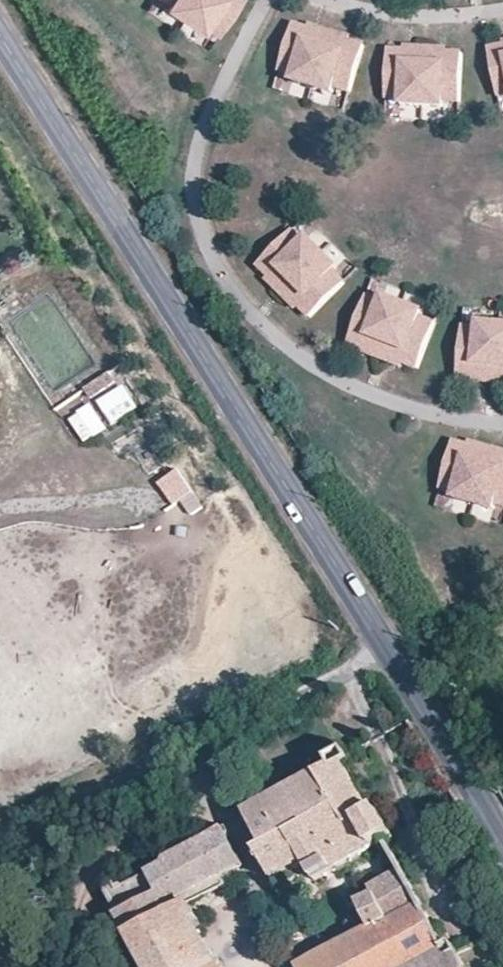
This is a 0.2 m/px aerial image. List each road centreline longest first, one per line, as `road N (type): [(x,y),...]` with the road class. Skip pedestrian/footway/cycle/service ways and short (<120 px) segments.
road 1 (tertiary): [(502,837),(0,39)]

